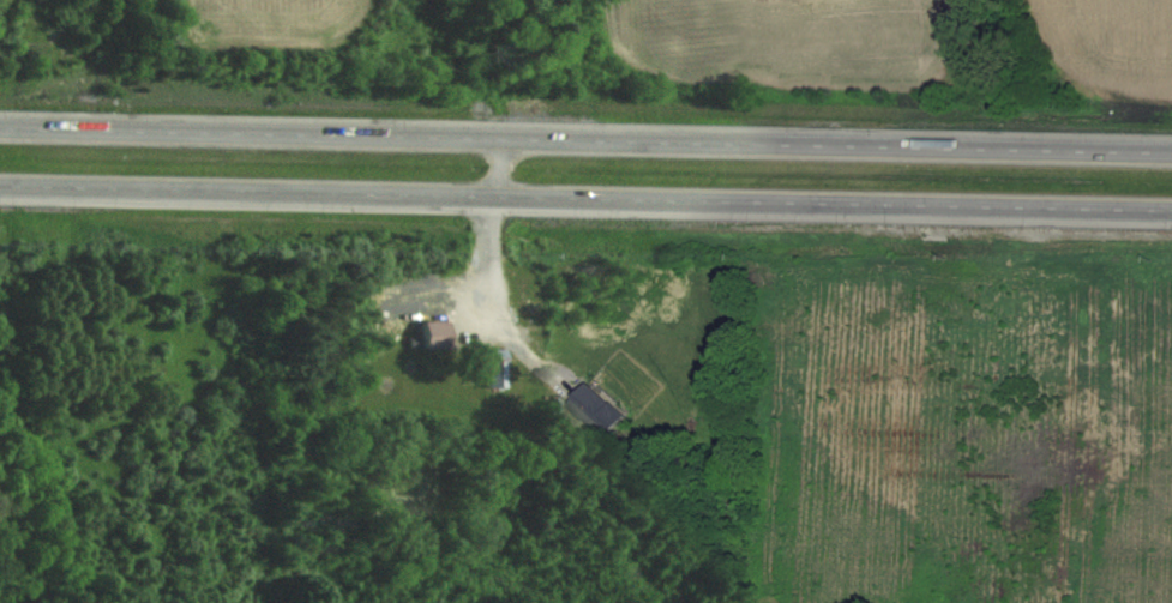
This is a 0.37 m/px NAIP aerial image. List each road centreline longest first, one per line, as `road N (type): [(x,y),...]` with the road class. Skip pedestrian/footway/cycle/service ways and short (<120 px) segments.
road 1 (trunk): [(1171,153),(0,130)]
road 2 (trunk): [(0,189),(1171,211)]

